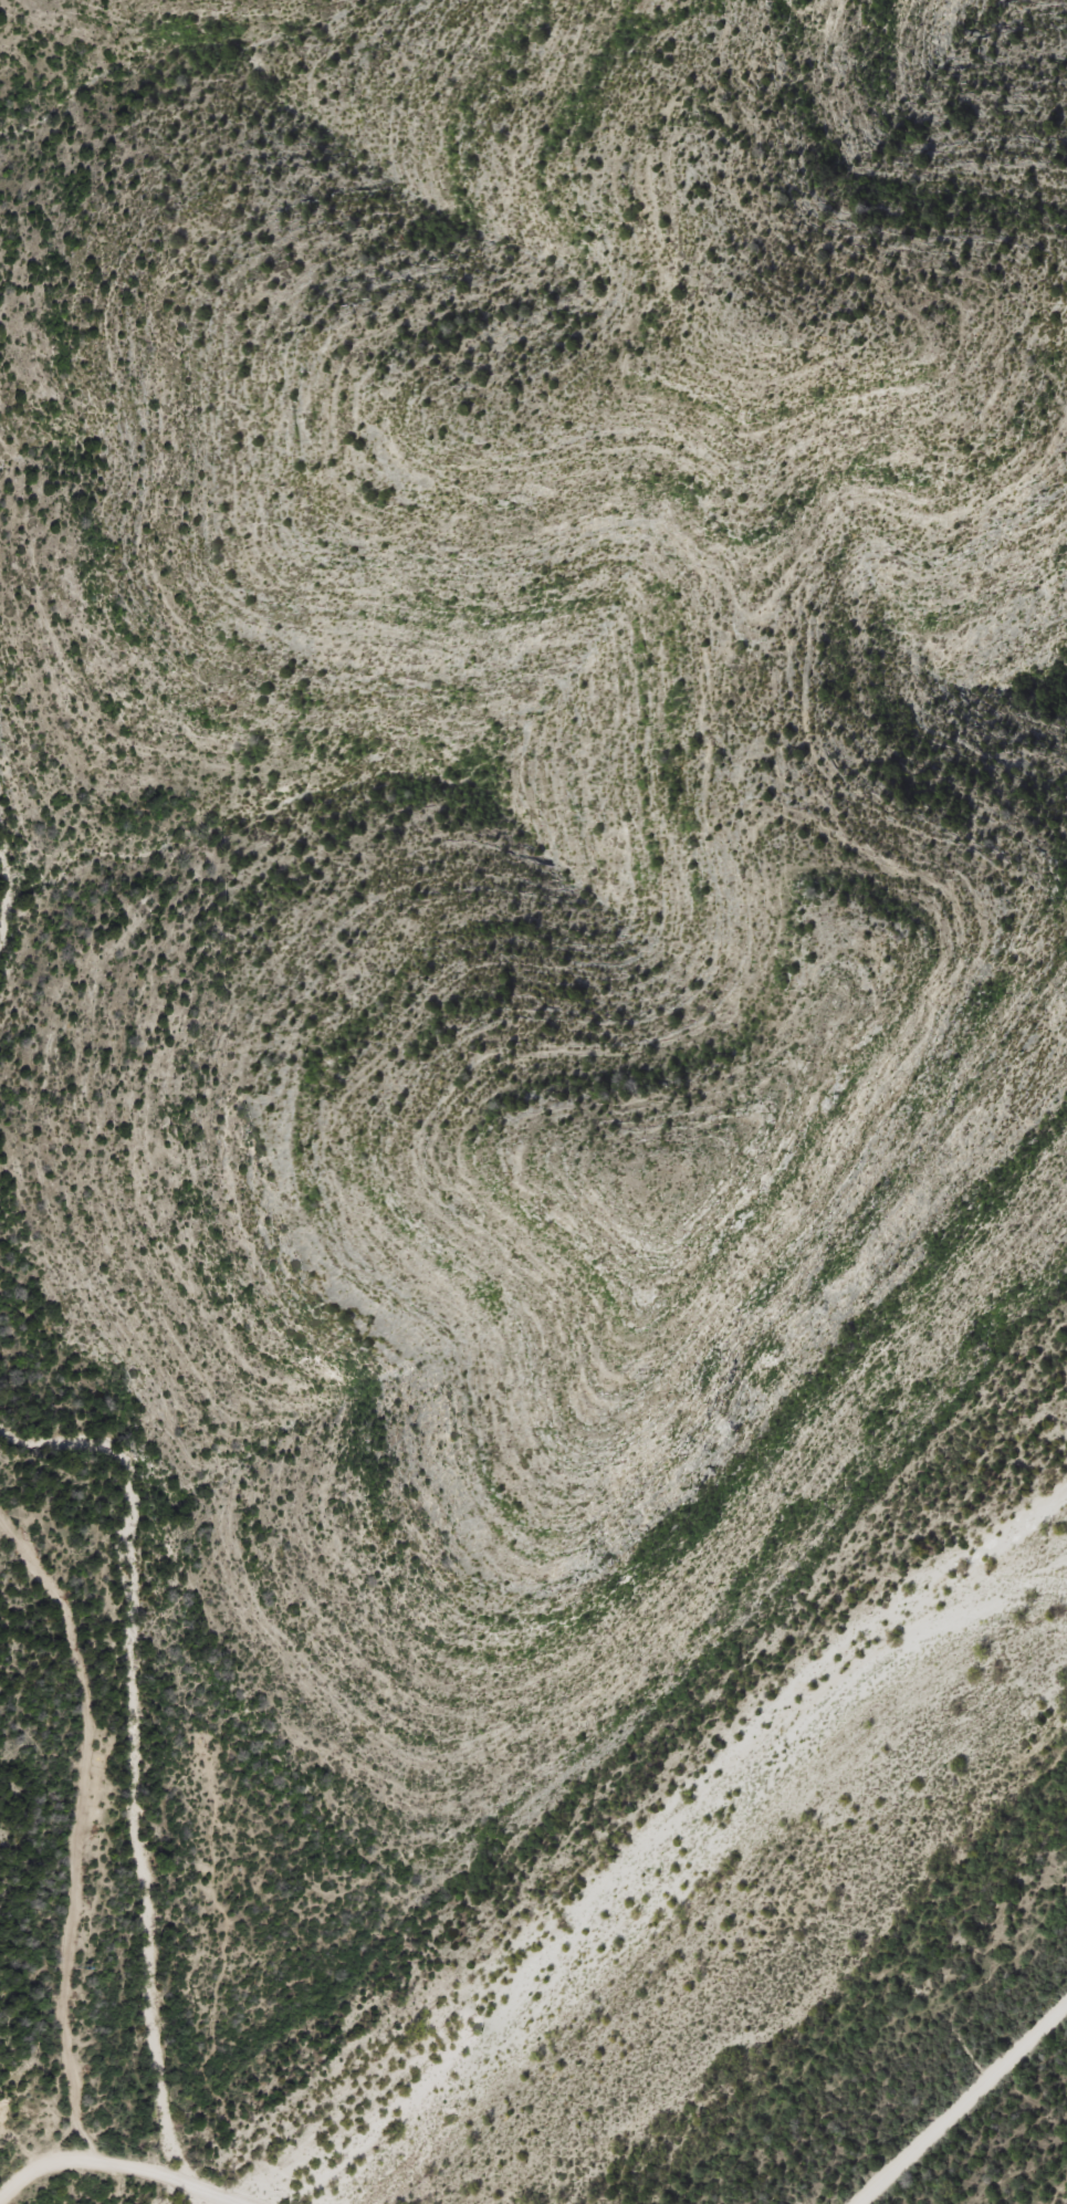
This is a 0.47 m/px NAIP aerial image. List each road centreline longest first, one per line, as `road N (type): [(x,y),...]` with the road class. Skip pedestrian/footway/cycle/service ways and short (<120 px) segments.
road 1 (residential): [(93,2164),(67,2082),(69,1932),(91,1722),(59,1601),(0,1512)]
road 2 (residential): [(867,2203),(1066,2010)]
road 3 (residential): [(2,2203),(56,2164),(115,2164),(244,2203)]

